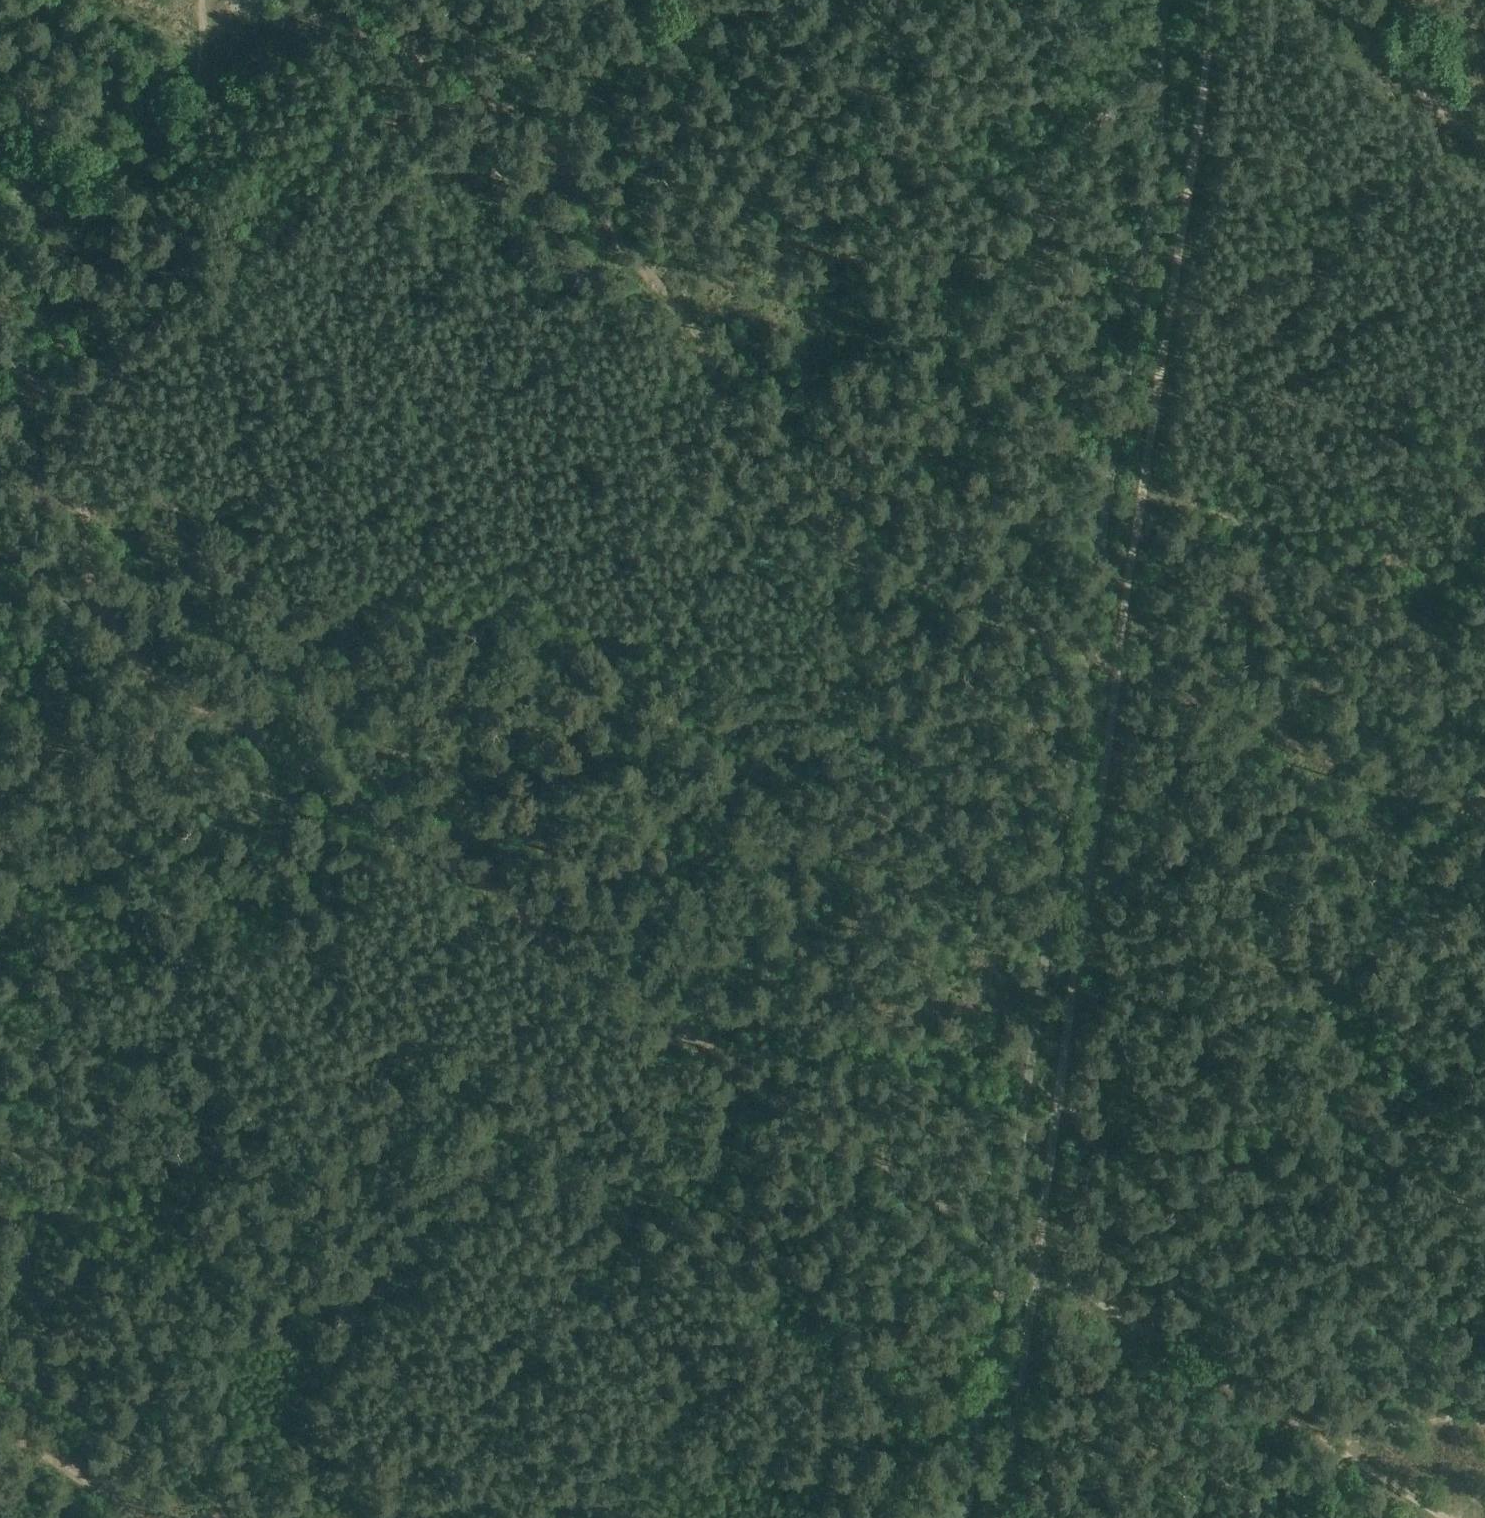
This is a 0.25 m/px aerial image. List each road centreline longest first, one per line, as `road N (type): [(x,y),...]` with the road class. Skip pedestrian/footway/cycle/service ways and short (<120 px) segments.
road 1 (track): [(1203,0),(1202,86),(1036,1258)]
road 2 (track): [(1036,1258),(998,1517)]

